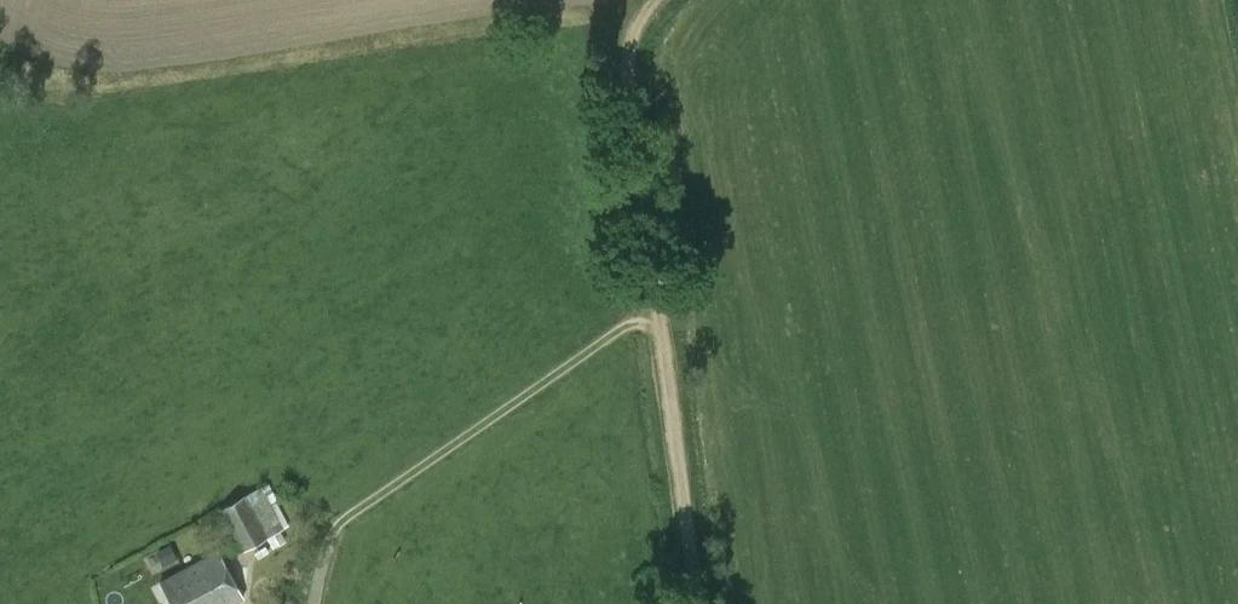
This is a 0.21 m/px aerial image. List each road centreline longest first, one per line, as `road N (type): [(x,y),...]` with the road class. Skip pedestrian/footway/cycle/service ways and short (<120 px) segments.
road 1 (track): [(0,65),(38,96),(646,7)]
road 2 (track): [(659,321),(628,325),(337,526),(330,543)]
road 3 (track): [(659,321),(629,38),(656,0)]
road 4 (track): [(696,603),(659,321)]

